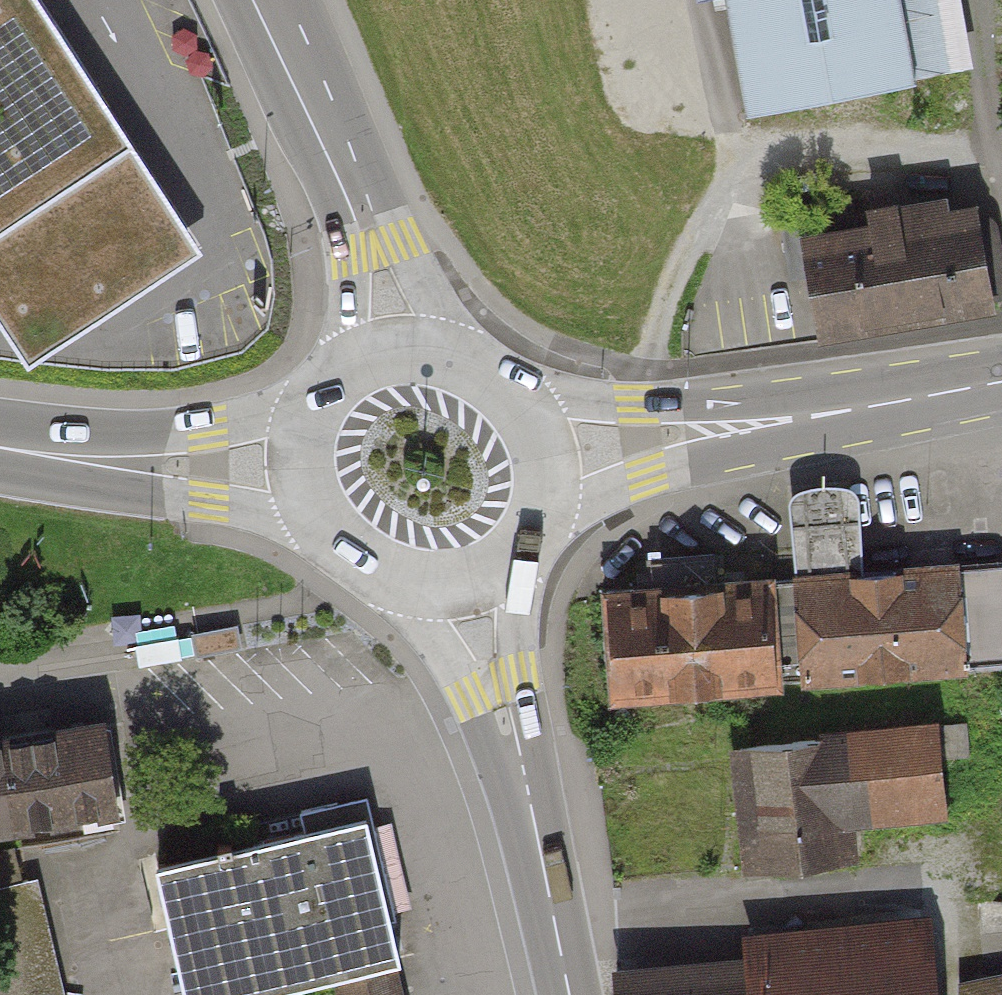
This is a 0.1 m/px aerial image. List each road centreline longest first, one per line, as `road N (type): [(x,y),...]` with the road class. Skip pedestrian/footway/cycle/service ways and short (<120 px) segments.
road 1 (residential): [(521,756),(404,739),(196,743),(88,642),(0,658)]
road 2 (secondary): [(375,250),(261,0)]
road 3 (primary): [(756,424),(1001,380)]
road 4 (secondary): [(570,994),(521,756)]
road 5 (primary): [(756,424),(557,399),(522,383)]
road 6 (primary): [(540,517),(646,477),(756,424)]
road 7 (secondary): [(396,577),(521,756)]
road 8 (secondary): [(521,756),(509,604),(517,549)]
road 9 (primary): [(134,465),(205,500),(326,516)]
road 10 (primary): [(324,414),(206,435),(134,465)]
road 11 (primary): [(540,517),(553,471),(546,424),(522,383)]
road 12 (primary): [(0,447),(134,465)]
road 13 (secondary): [(375,250),(359,281),(347,380)]
road 14 (primary): [(396,577),(460,579),(517,549)]
road 15 (secondary): [(454,345),(407,276),(375,250)]

